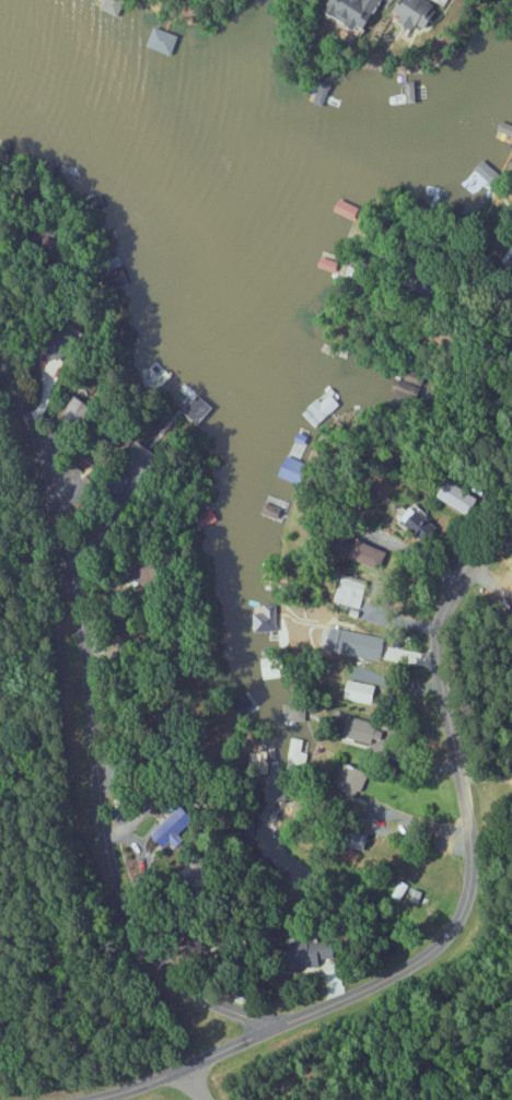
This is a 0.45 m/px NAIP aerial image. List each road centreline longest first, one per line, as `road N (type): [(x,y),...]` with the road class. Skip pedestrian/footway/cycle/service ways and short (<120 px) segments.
road 1 (residential): [(282,1021),(233,1013),(196,993),(151,952),(124,909),(98,827),(90,670),(75,594),(49,489),(0,362)]
road 2 (residential): [(511,535),(462,585),(440,628),(438,662),(474,857),(461,913),(437,946),(282,1021)]
road 3 (residential): [(72,1099),(137,1084),(282,1021)]

